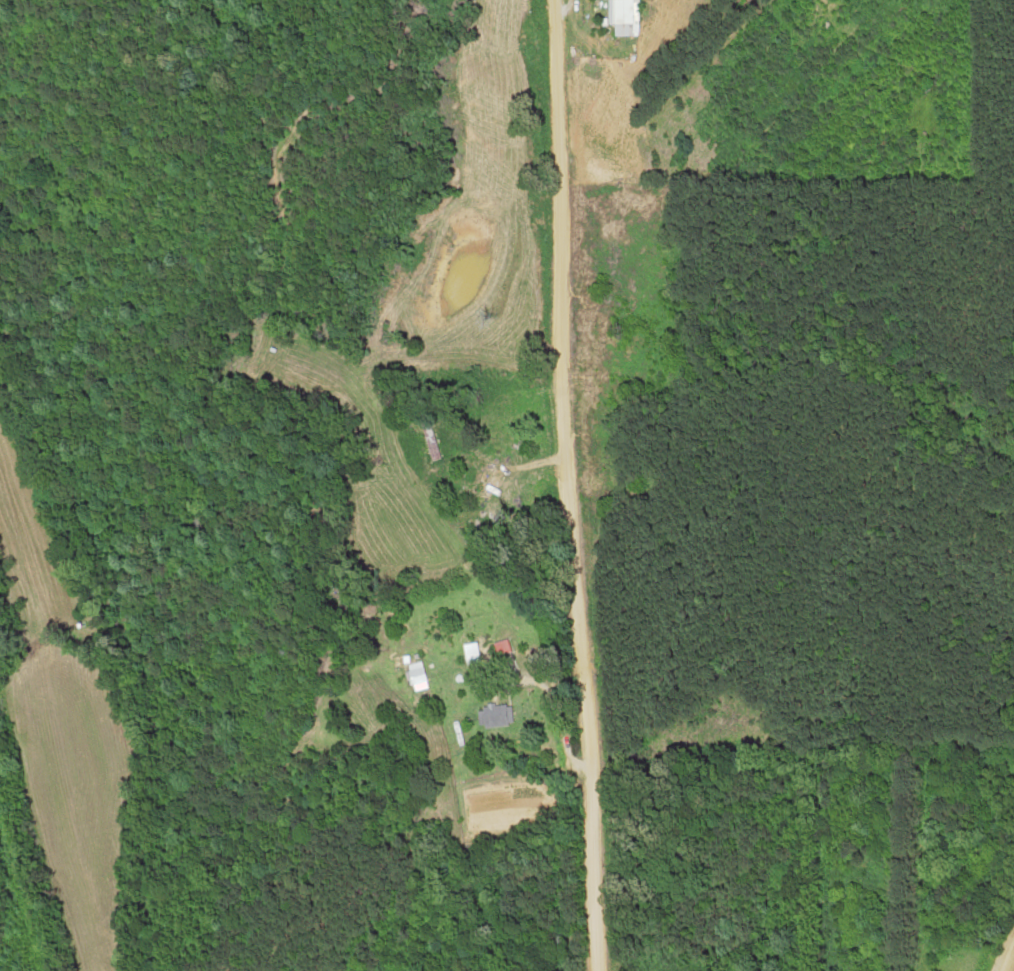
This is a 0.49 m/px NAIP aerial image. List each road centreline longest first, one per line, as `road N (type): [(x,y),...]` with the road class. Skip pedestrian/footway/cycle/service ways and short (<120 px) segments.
road 1 (residential): [(604,970),(571,441),(559,0)]

